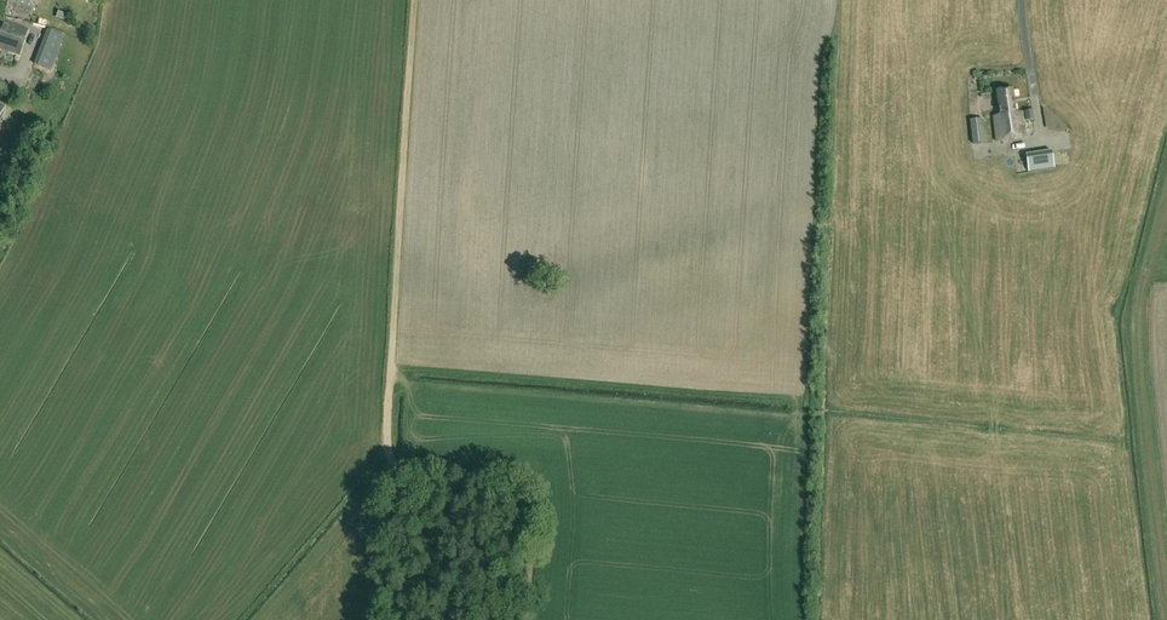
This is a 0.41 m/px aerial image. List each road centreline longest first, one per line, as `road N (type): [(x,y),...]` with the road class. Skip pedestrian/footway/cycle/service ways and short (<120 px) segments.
road 1 (track): [(391,369),(414,0)]
road 2 (track): [(629,387),(391,369)]

